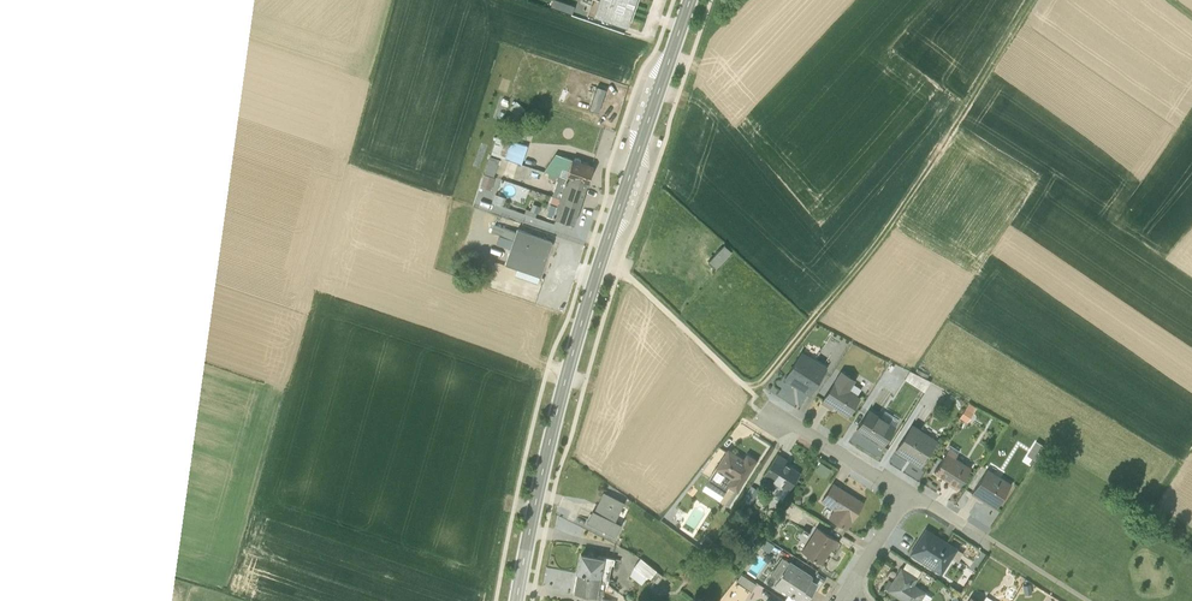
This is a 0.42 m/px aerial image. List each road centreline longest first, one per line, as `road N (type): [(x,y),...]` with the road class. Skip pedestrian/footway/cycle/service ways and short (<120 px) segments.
road 1 (primary): [(689,0),(568,370),(515,600)]
road 2 (residential): [(907,492),(771,418)]
road 3 (residential): [(846,596),(907,492)]

